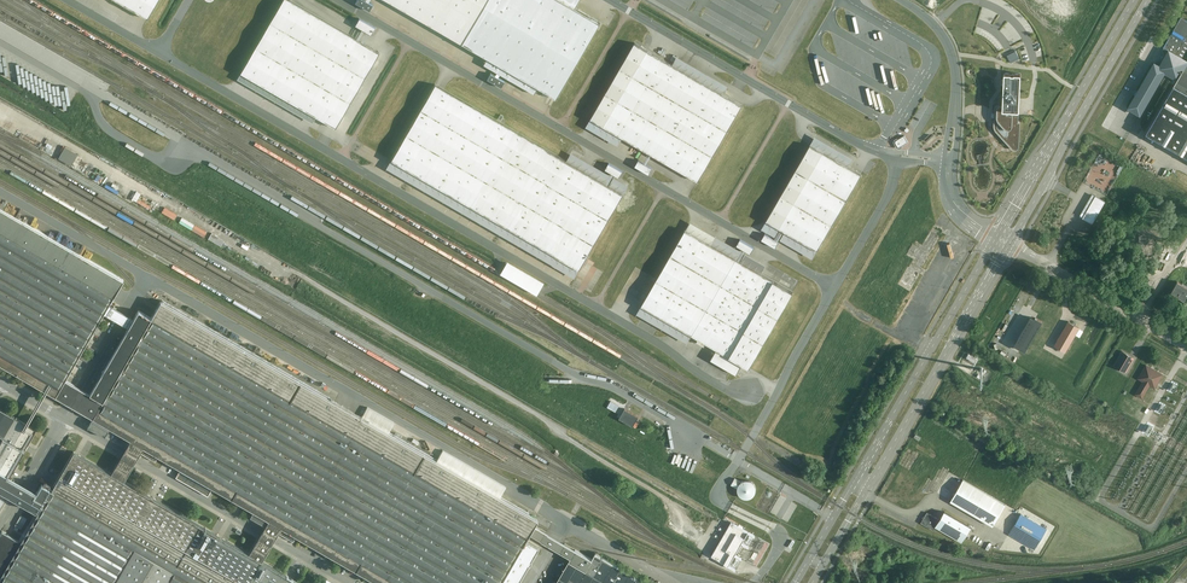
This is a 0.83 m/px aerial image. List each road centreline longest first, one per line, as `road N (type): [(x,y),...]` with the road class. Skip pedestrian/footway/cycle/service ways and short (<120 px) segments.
road 1 (residential): [(158,53),(704,378),(749,391)]
road 2 (residential): [(342,0),(836,288)]
road 3 (unclassified): [(146,278),(566,522)]
road 4 (unclassified): [(348,582),(64,418)]
road 5 (residential): [(883,153),(609,0)]
road 6 (secondary): [(997,237),(852,485)]
road 7 (secondary): [(865,492),(1009,244)]
road 8 (secondary): [(1009,244),(1148,0)]
road 9 (secondary): [(1134,0),(997,237)]
road 10 (residential): [(731,508),(722,485),(836,288)]
road 11 (residential): [(1186,347),(1009,244)]
road 12 (residential): [(901,0),(934,23),(951,52),(957,89),(949,158)]
road 13 (unclassified): [(0,193),(146,278)]
road 14 (unclassified): [(64,418),(146,278)]
road 15 (unclassified): [(566,522),(650,571),(702,582)]
road 16 (residential): [(836,288),(889,195),(896,158)]
road 17 (unclassified): [(0,528),(64,418)]

